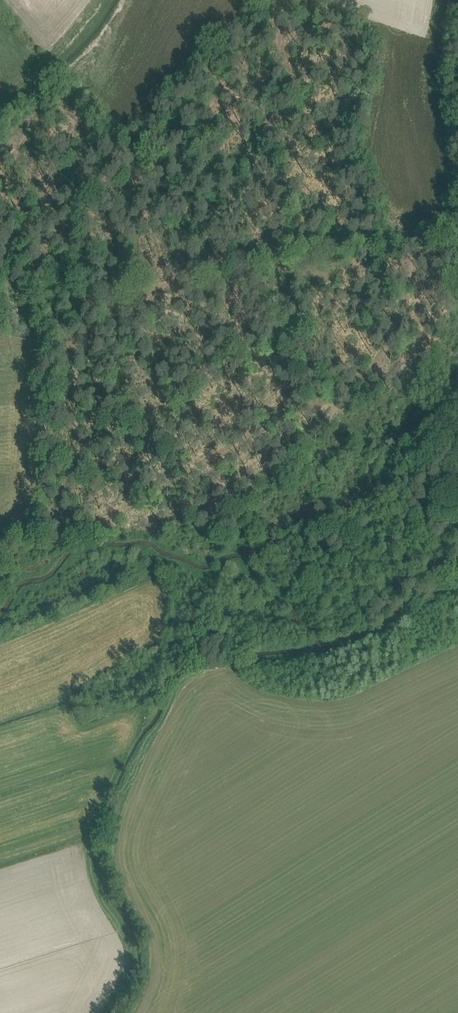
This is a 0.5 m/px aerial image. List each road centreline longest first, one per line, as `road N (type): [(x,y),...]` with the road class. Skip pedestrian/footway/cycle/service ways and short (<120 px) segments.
road 1 (track): [(413,245),(393,333),(359,383),(152,491),(53,530)]
road 2 (track): [(457,236),(0,314)]

